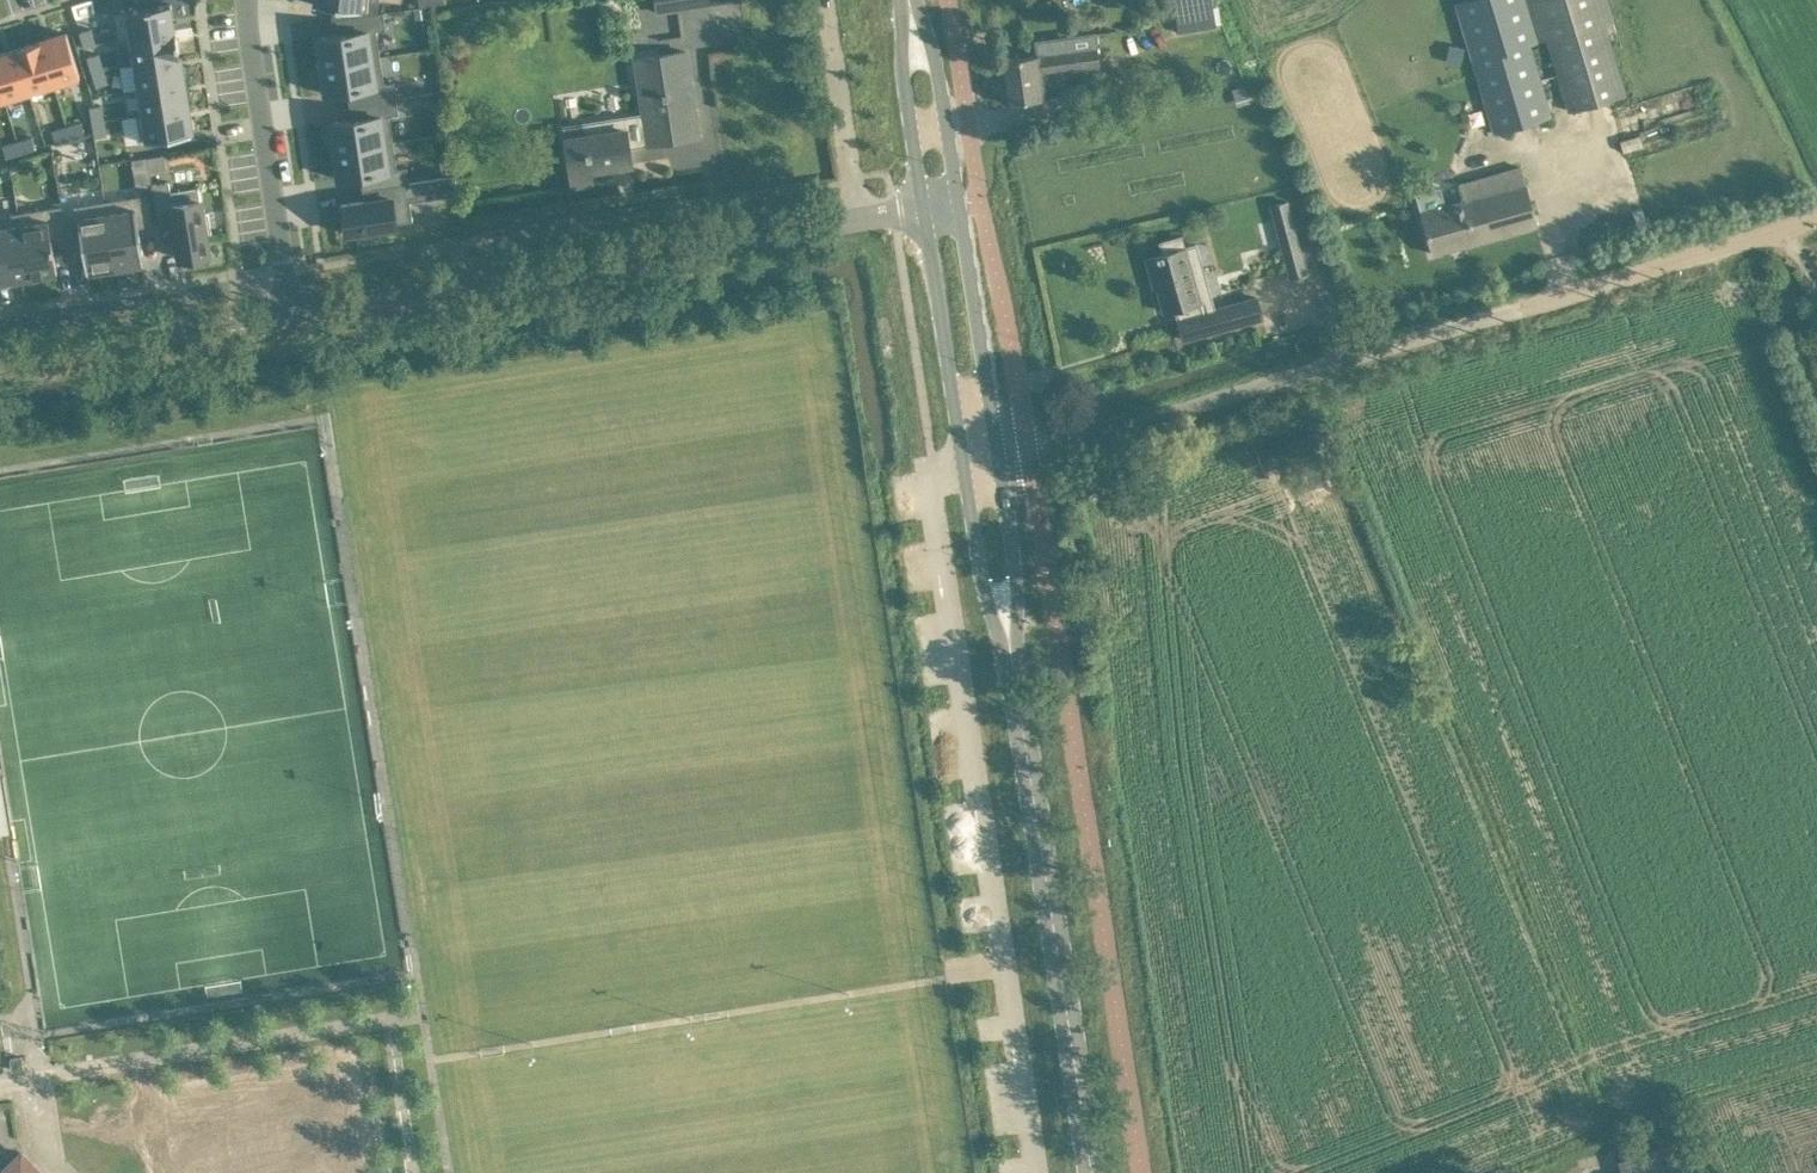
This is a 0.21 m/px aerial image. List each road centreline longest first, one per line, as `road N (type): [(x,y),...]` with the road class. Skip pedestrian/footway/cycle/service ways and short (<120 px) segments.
road 1 (residential): [(287,317),(860,219)]
road 2 (tertiary): [(1091,1172),(1003,625)]
road 3 (track): [(1816,214),(1344,359)]
road 4 (residential): [(1031,454),(1344,359)]
road 5 (residential): [(251,0),(287,317)]
road 6 (residential): [(0,361),(287,317)]
road 7 (tertiary): [(926,212),(968,455)]
road 8 (tertiary): [(996,447),(959,207)]
road 9 (residential): [(860,219),(825,0)]
road 10 (tertiary): [(906,0),(905,69),(926,212)]
road 11 (tertiary): [(959,207),(937,66),(912,0)]
road 12 (tertiary): [(1003,625),(1014,569),(996,447)]
road 13 (tertiary): [(968,455),(1003,625)]

